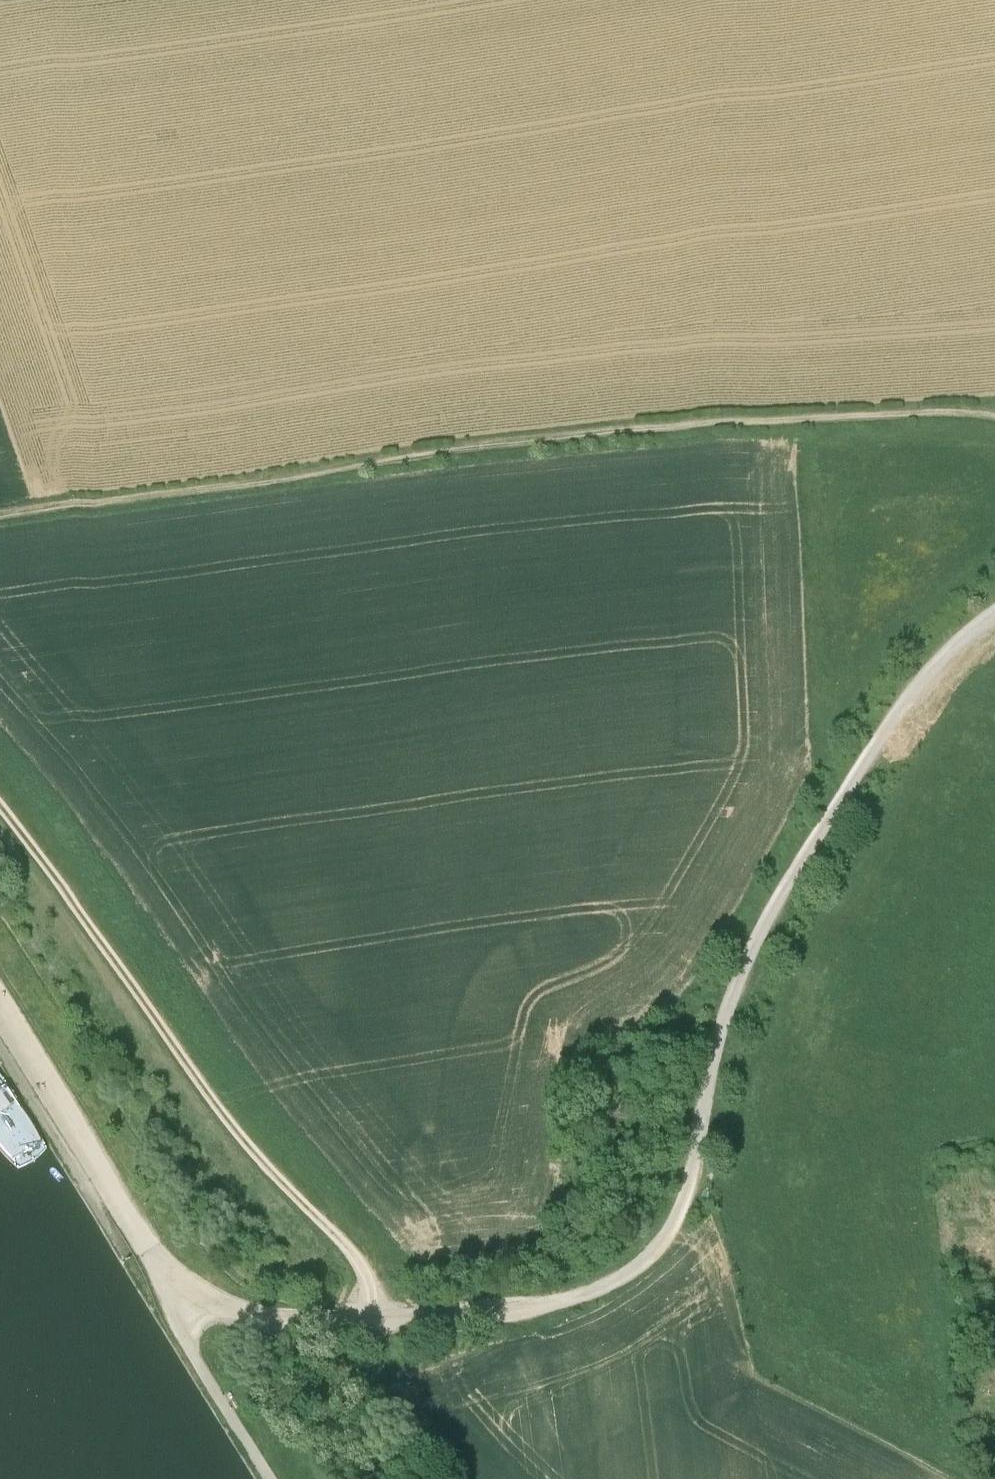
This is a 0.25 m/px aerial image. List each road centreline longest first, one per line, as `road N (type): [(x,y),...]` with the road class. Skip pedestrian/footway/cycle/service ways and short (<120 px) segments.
road 1 (track): [(0,506),(460,436),(895,403),(994,412)]
road 2 (track): [(581,1288),(640,1262),(667,1236),(688,1197),(726,1007),(752,944),(906,700),(994,618)]
road 3 (track): [(0,795),(252,1139),(349,1234),(375,1281),(373,1312)]
road 4 (unclassified): [(373,1312),(494,1305),(581,1288)]
road 5 (unclassified): [(373,1312),(230,1297),(172,1266)]

